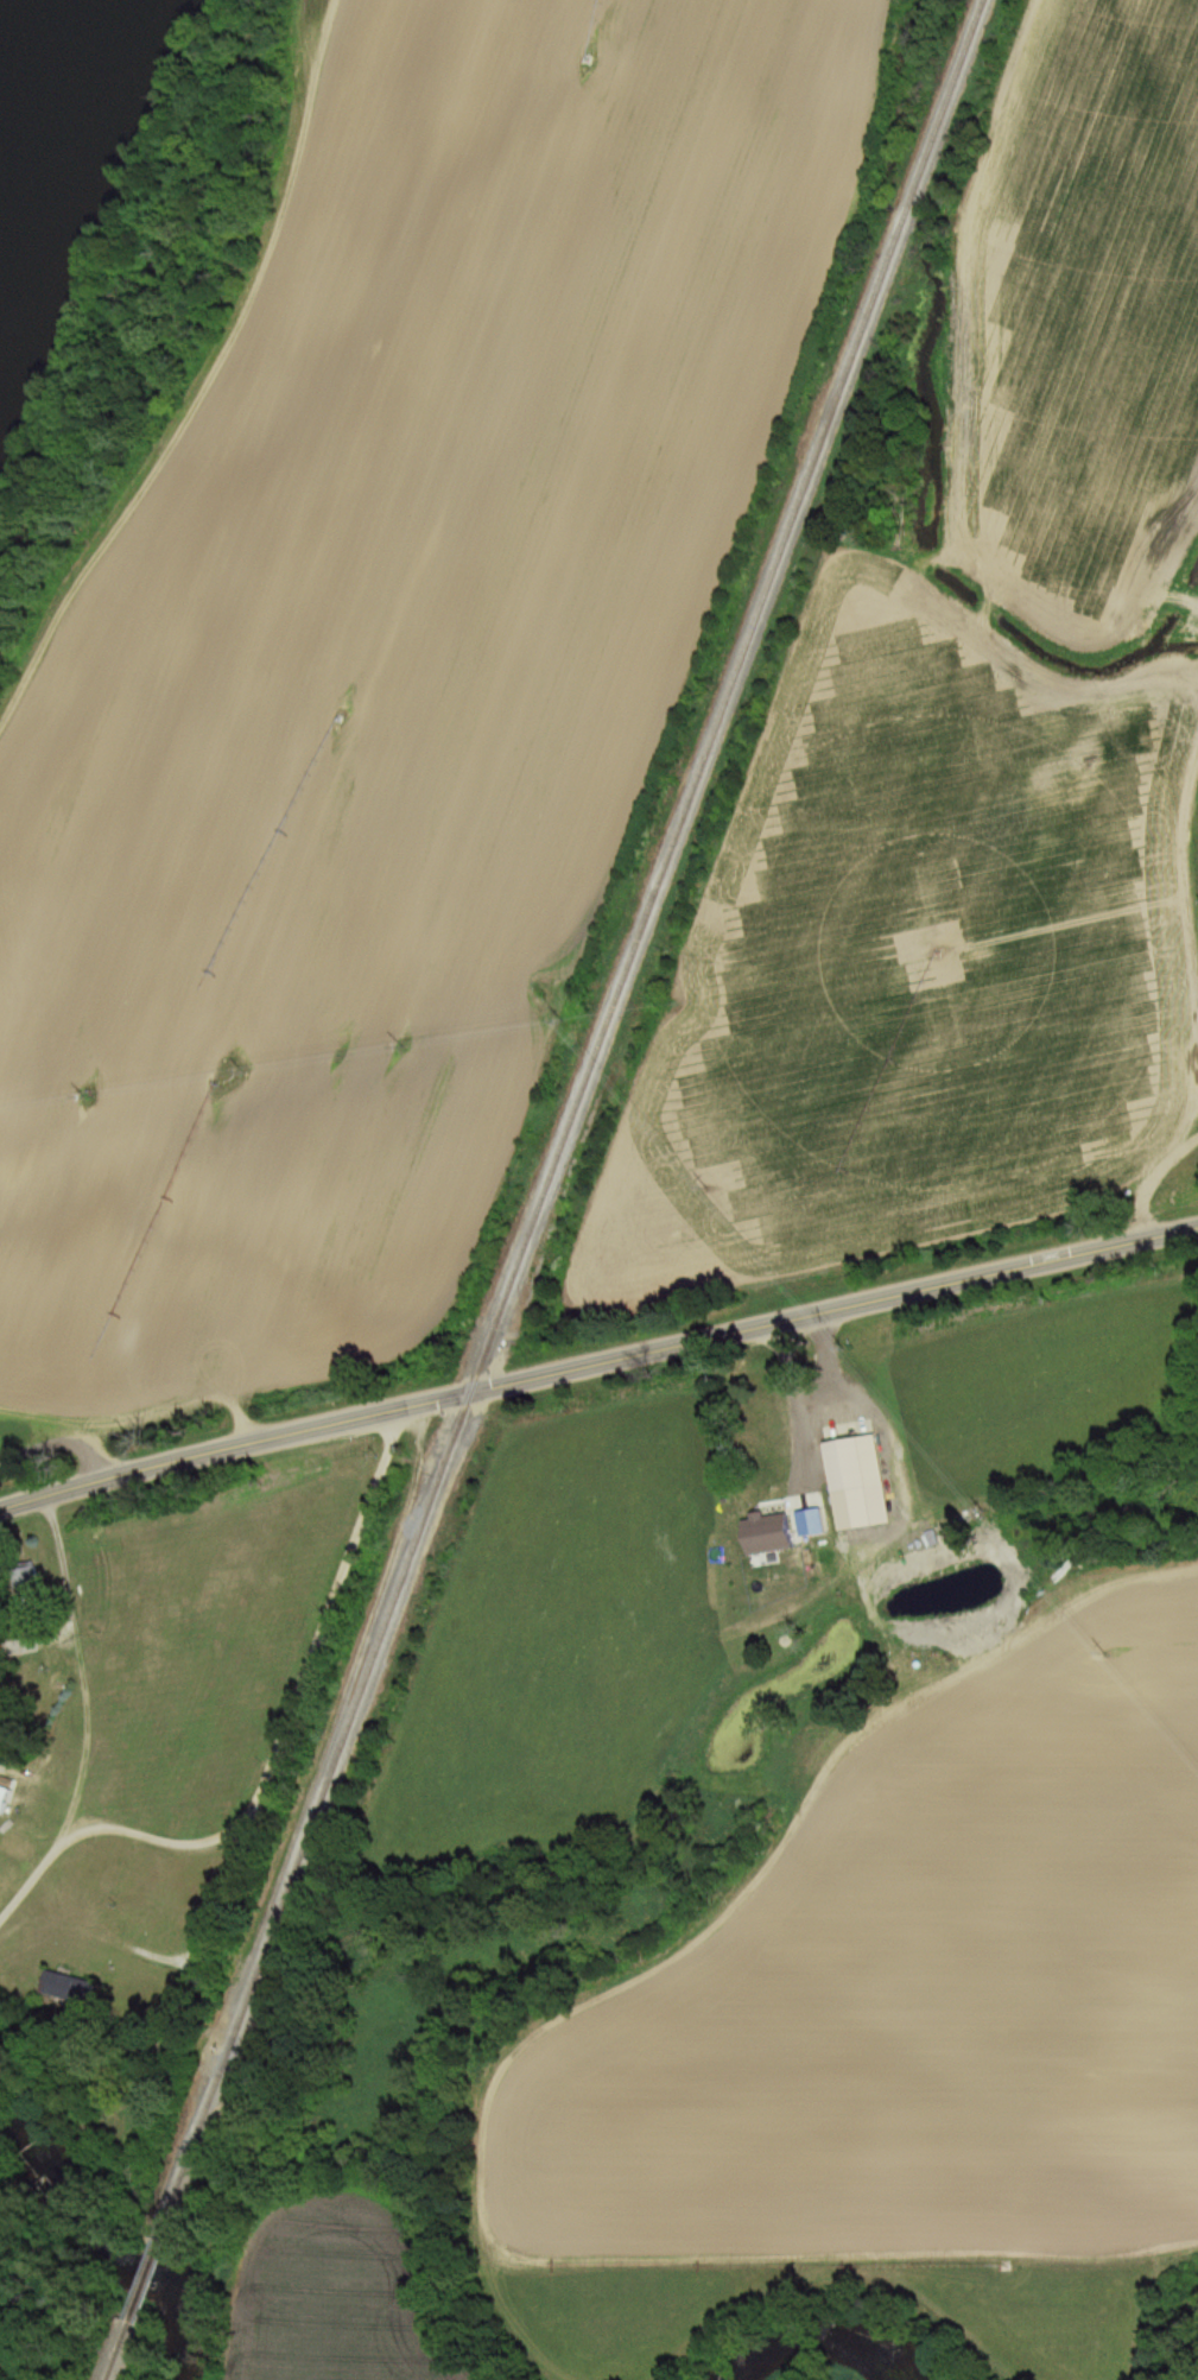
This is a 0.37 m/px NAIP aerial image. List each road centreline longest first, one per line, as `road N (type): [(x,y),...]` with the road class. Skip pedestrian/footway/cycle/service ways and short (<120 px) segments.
road 1 (tertiary): [(1197,1227),(167,1463),(0,1510)]

